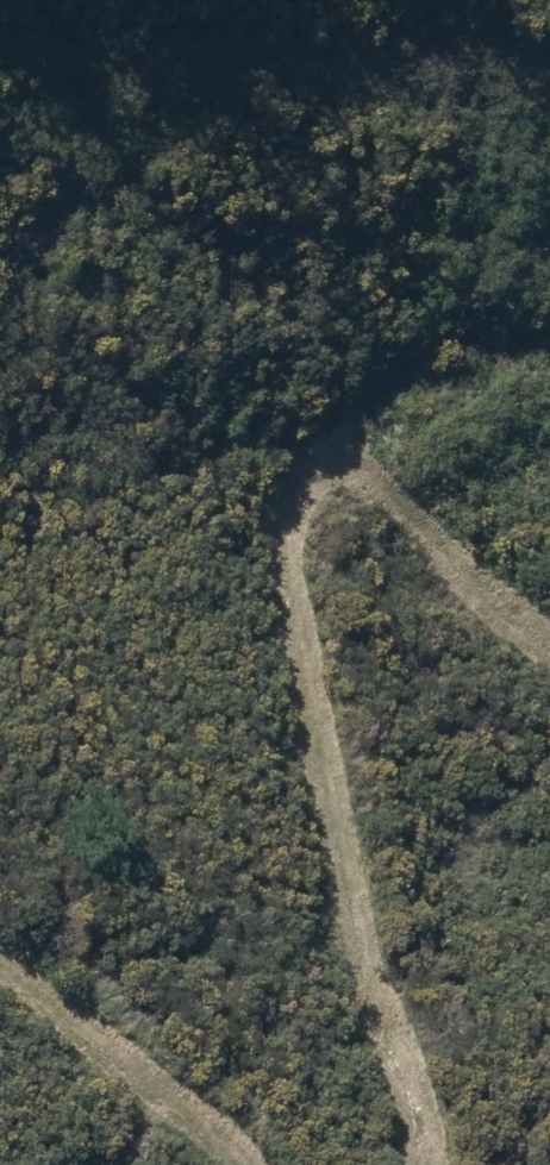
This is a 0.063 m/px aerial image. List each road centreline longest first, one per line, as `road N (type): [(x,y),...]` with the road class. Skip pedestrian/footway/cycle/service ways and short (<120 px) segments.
road 1 (track): [(427,1164),(320,672),(317,519),(347,443),(487,384),(549,370)]
road 2 (track): [(0,950),(112,1029),(214,1125),(242,1164)]
road 3 (track): [(549,648),(347,443)]

